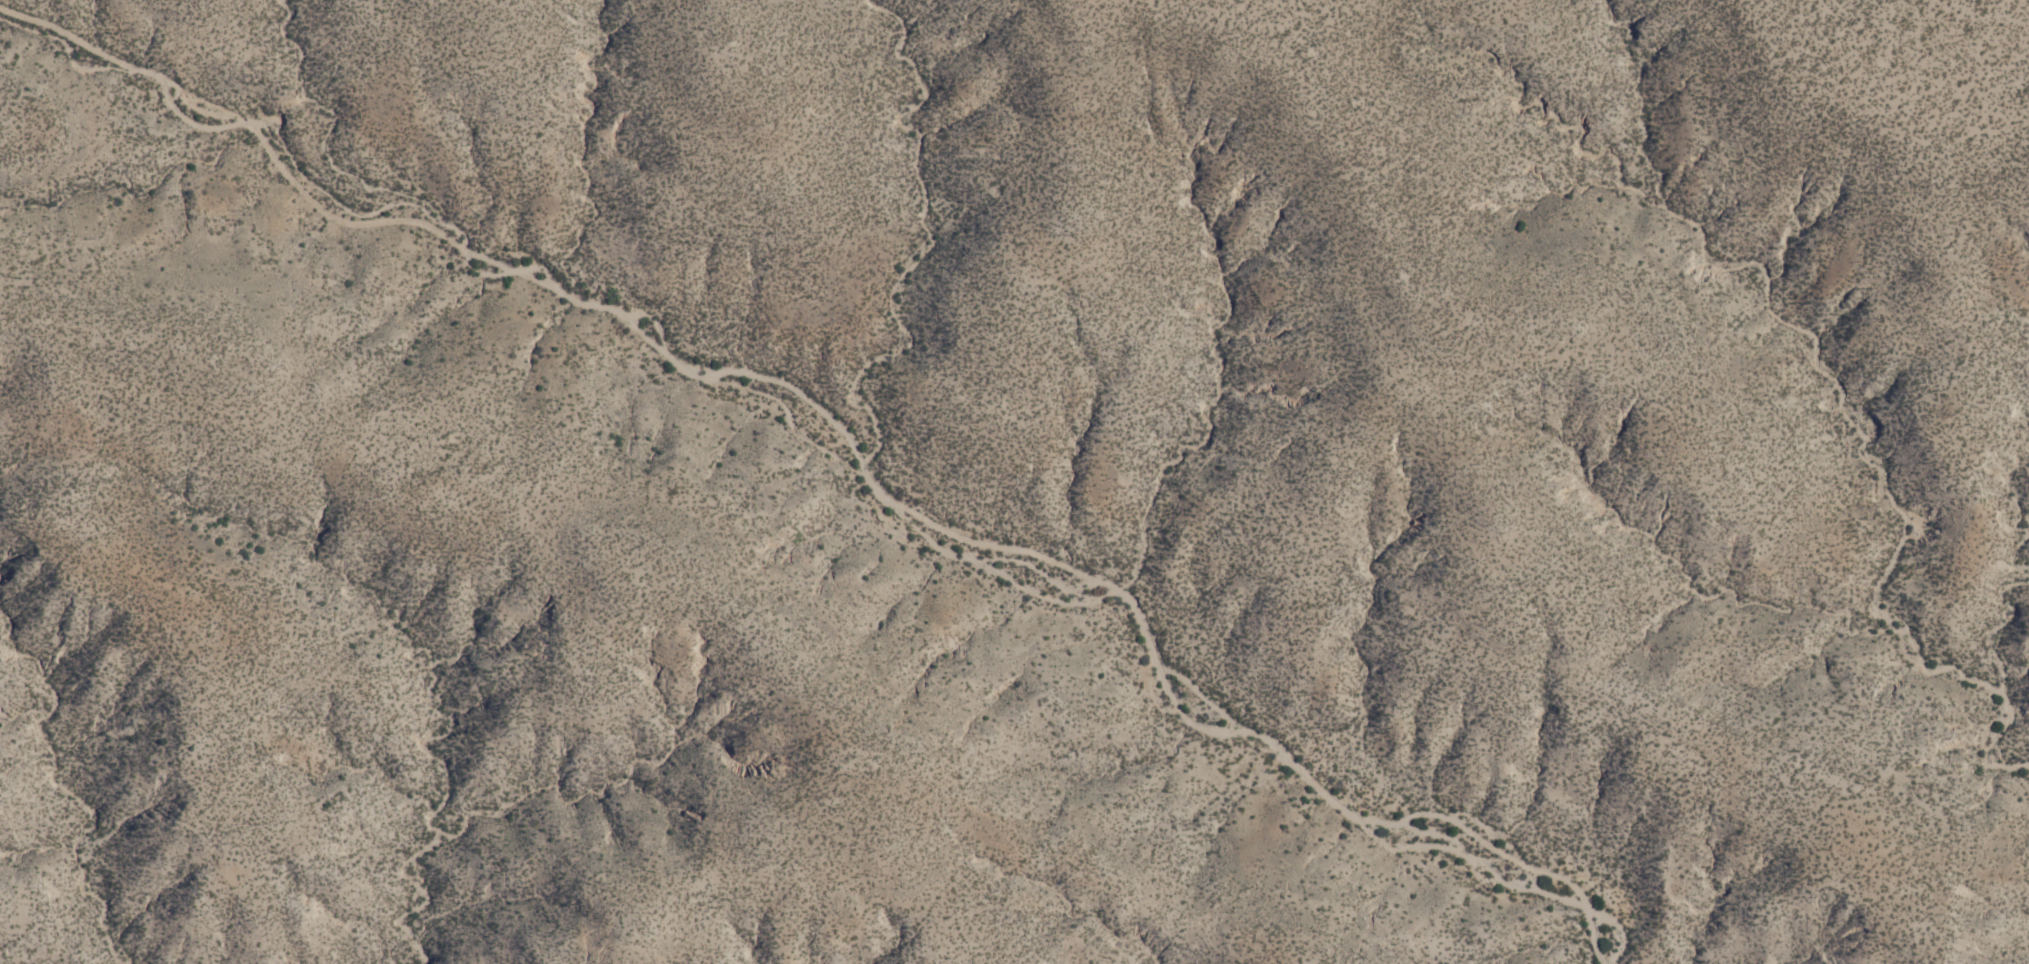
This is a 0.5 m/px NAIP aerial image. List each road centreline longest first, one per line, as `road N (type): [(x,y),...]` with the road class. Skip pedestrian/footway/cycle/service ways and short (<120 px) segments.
road 1 (track): [(505,268),(412,222),(344,225),(323,216),(237,119),(189,111),(164,81),(0,13)]

